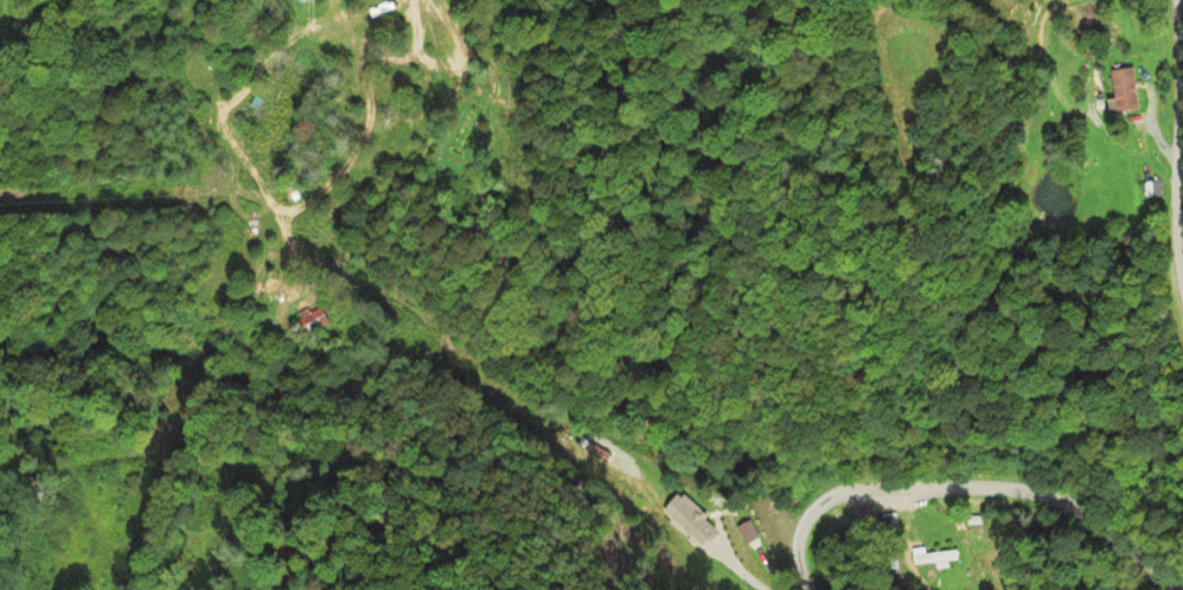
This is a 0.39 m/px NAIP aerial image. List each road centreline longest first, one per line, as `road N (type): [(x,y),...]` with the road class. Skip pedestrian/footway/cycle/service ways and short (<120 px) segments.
road 1 (tertiary): [(808,589),(794,539),(806,515),(858,486),(1025,489),(1078,508),(1182,587)]
road 2 (tertiary): [(1182,279),(1179,0)]

